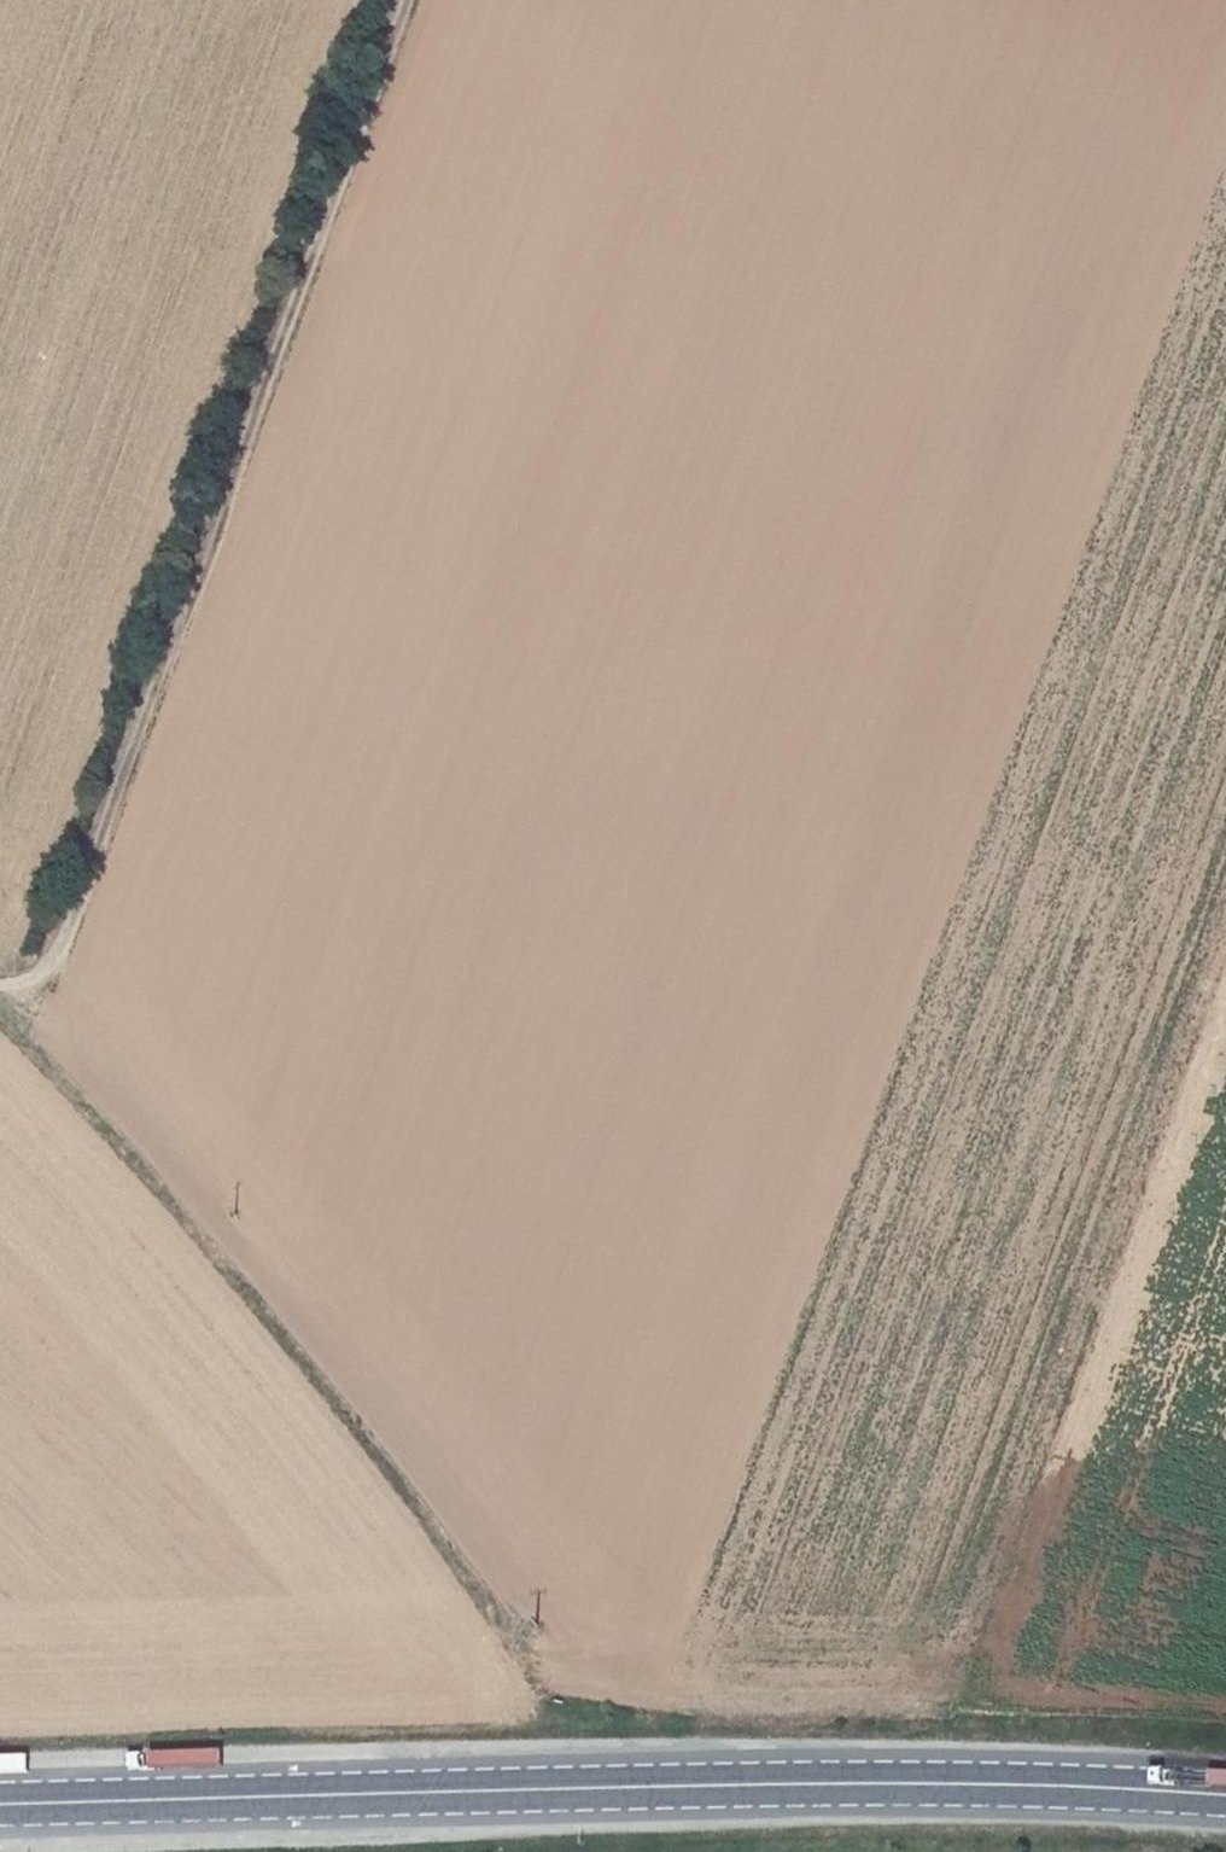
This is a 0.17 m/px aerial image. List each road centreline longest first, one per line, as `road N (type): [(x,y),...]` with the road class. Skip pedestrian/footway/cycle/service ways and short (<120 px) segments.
road 1 (primary): [(1225,1797),(1105,1787),(599,1788),(0,1806)]
road 2 (track): [(411,0),(81,901),(44,966),(23,983),(0,985)]

